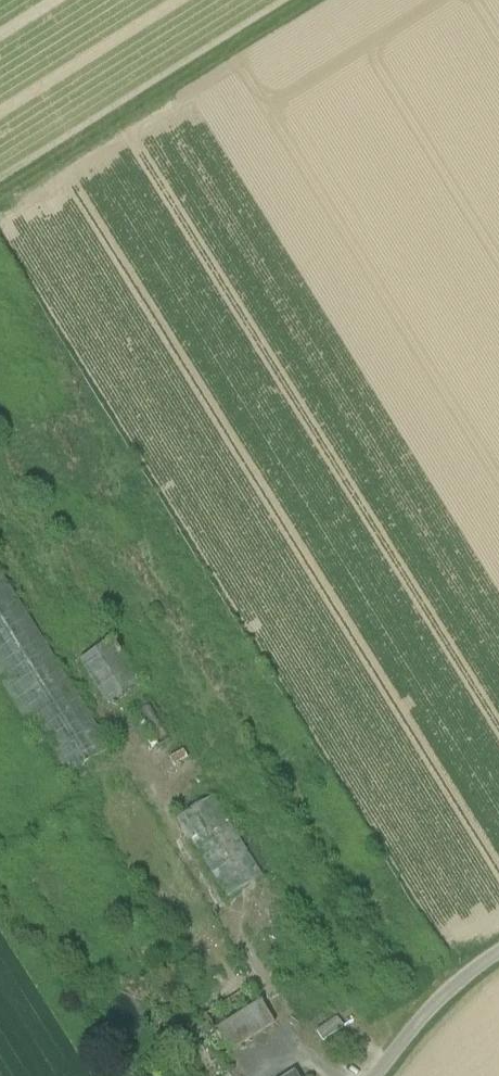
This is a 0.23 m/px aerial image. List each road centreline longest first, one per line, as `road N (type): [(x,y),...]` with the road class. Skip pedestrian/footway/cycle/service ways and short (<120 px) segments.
road 1 (track): [(310,0),(0,194)]

